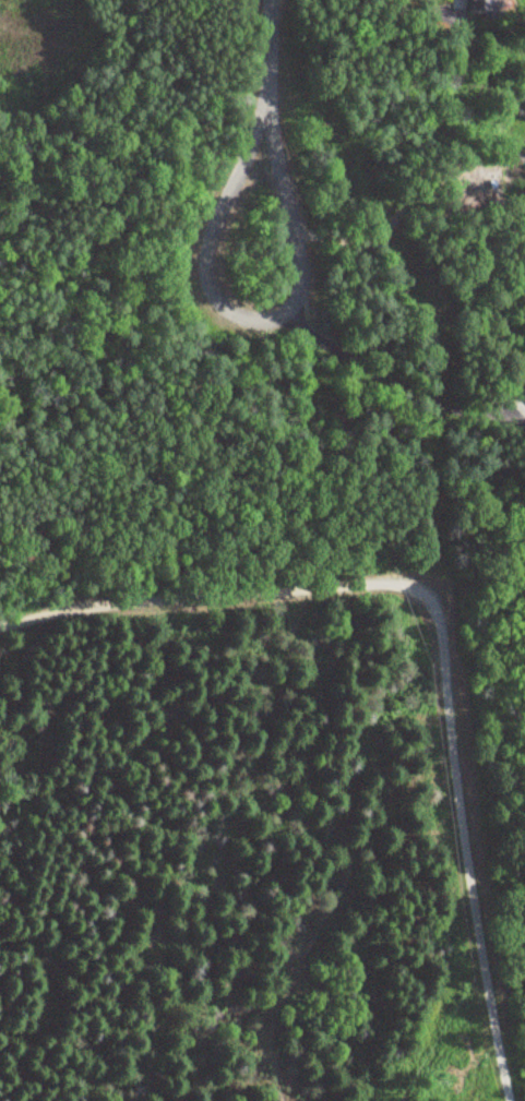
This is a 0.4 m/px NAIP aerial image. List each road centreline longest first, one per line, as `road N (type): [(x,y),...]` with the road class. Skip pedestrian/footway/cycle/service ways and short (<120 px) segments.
road 1 (track): [(516,1100),(457,798),(433,603),(421,588),(392,575),(119,599),(40,610),(0,625)]
road 2 (track): [(0,730),(72,754),(204,933),(344,982),(388,1100)]
road 3 (residential): [(271,116),(307,251),(307,302),(277,320),(248,320),(212,296),(199,260),(271,116)]

